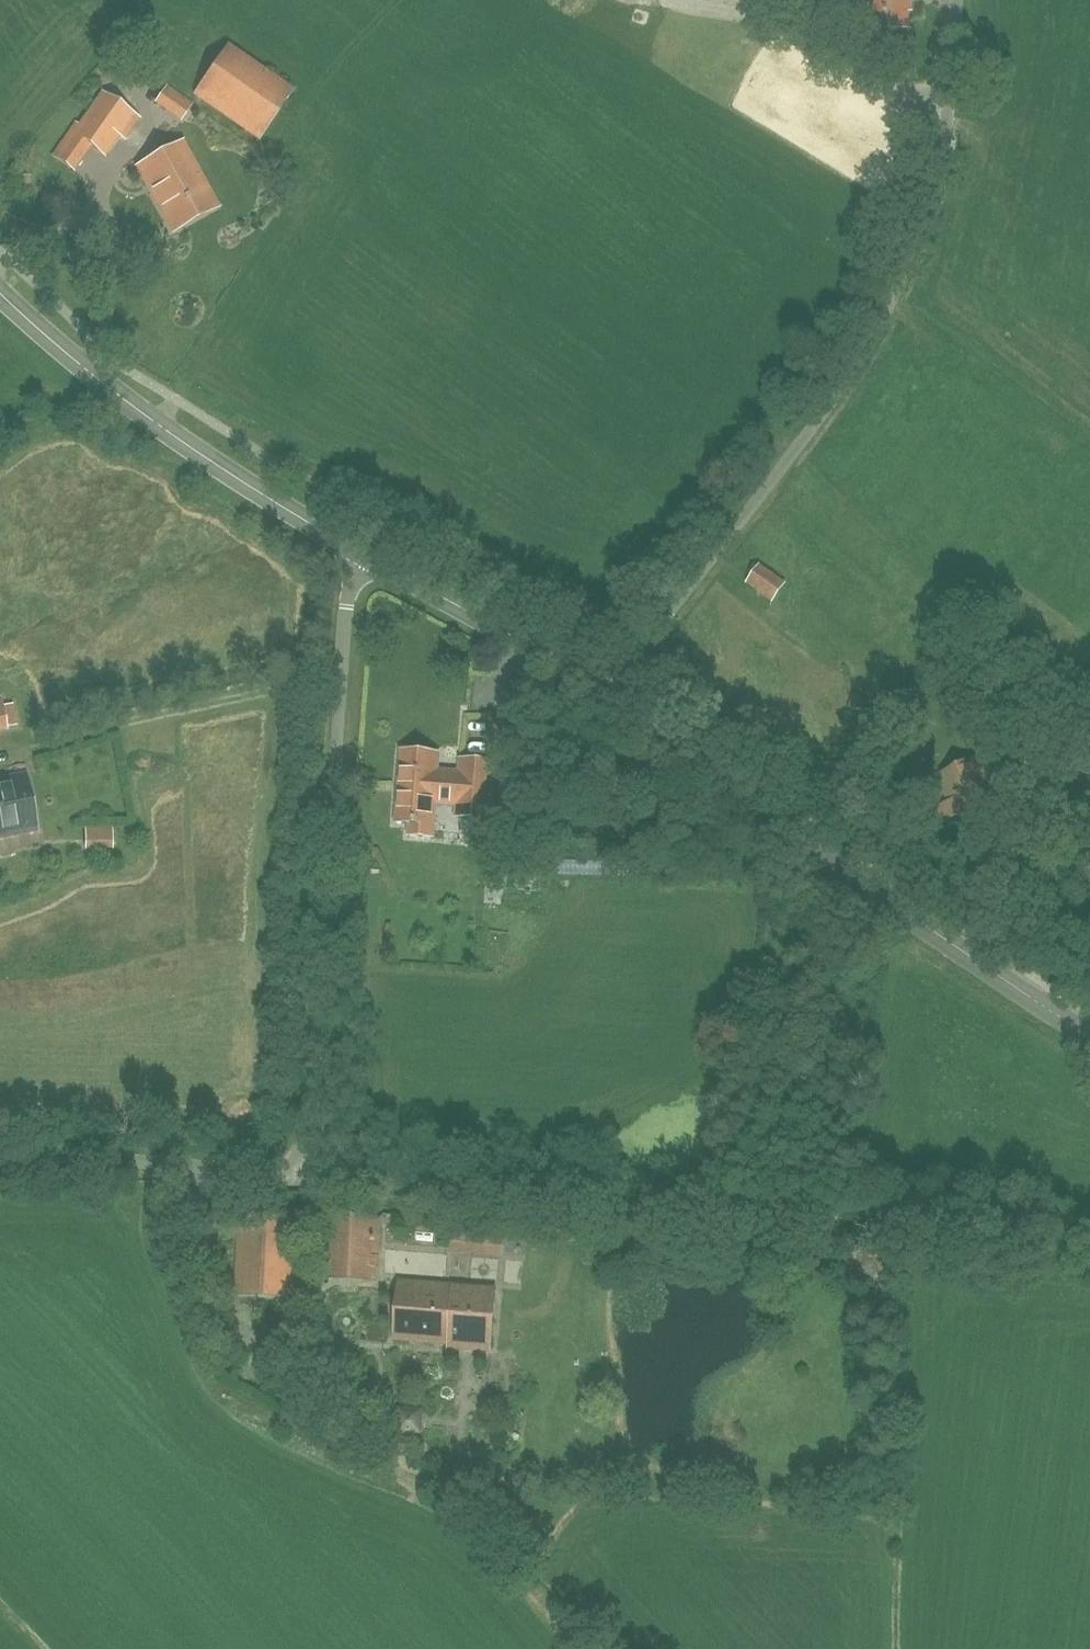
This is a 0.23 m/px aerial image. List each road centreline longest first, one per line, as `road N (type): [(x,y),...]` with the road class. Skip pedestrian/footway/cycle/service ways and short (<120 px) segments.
road 1 (unclassified): [(0,1172),(285,1171),(305,1151),(349,604),(369,560)]
road 2 (unclassified): [(607,698),(841,387),(898,287),(945,126),(957,0)]
road 3 (secondary): [(1089,1040),(607,698)]
road 4 (secondary): [(369,560),(149,421),(0,291)]
road 5 (secondary): [(607,698),(369,560)]

